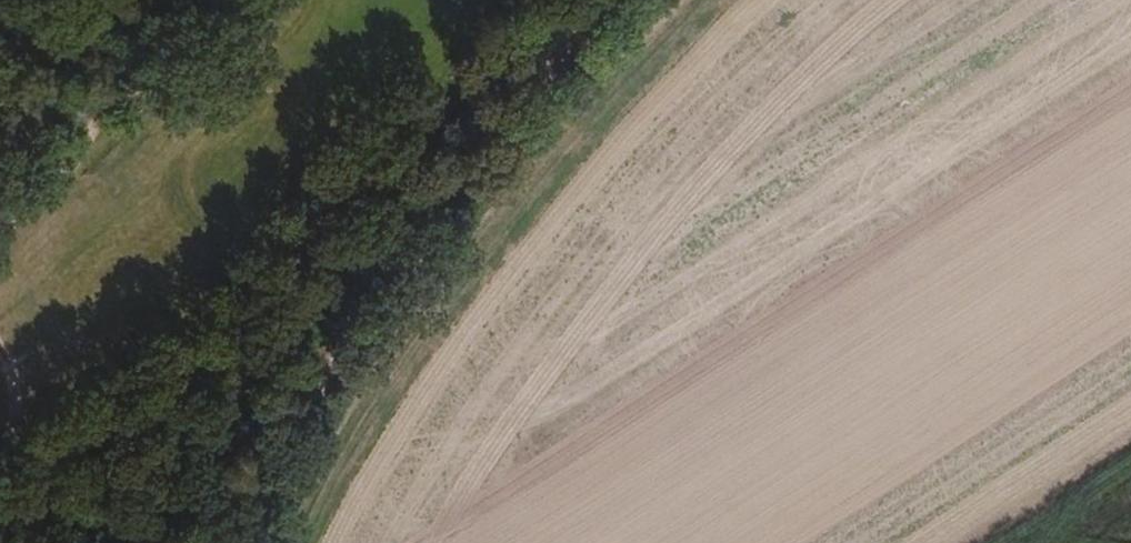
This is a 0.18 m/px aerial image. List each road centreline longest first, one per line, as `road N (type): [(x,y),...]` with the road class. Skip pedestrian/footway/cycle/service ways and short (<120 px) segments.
road 1 (unclassified): [(253,542),(356,363),(635,0)]

